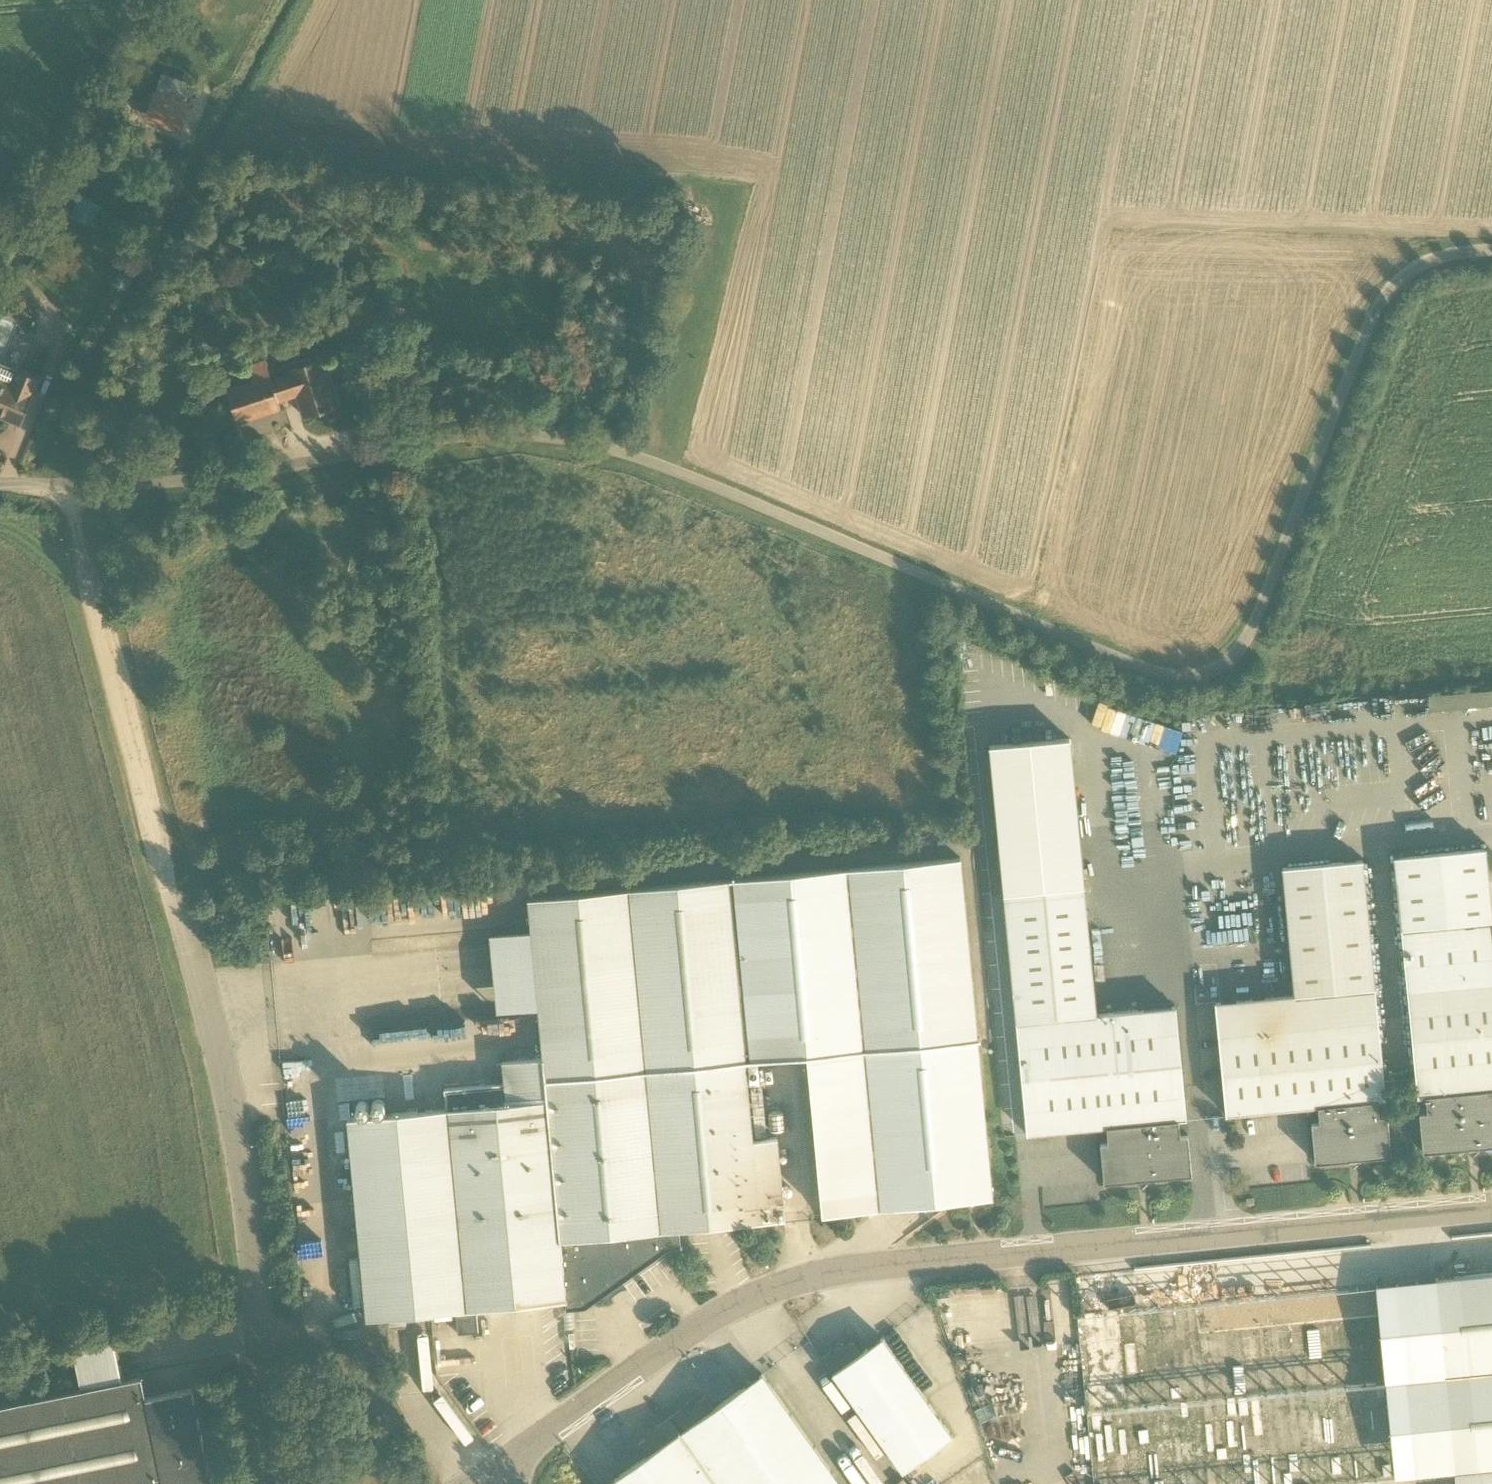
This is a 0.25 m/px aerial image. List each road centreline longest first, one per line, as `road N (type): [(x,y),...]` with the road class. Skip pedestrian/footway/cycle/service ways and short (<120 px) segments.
road 1 (unclassified): [(0,491),(343,465),(535,437),(619,455),(1197,691),(1244,664),(1393,298),(1432,267),(1491,266)]
road 2 (unclassified): [(1491,1227),(859,1281),(795,1295),(737,1322),(508,1483)]
road 3 (unclassified): [(275,1483),(252,1289),(179,902)]
road 4 (track): [(179,902),(62,486)]
road 5 (track): [(187,0),(0,305)]

